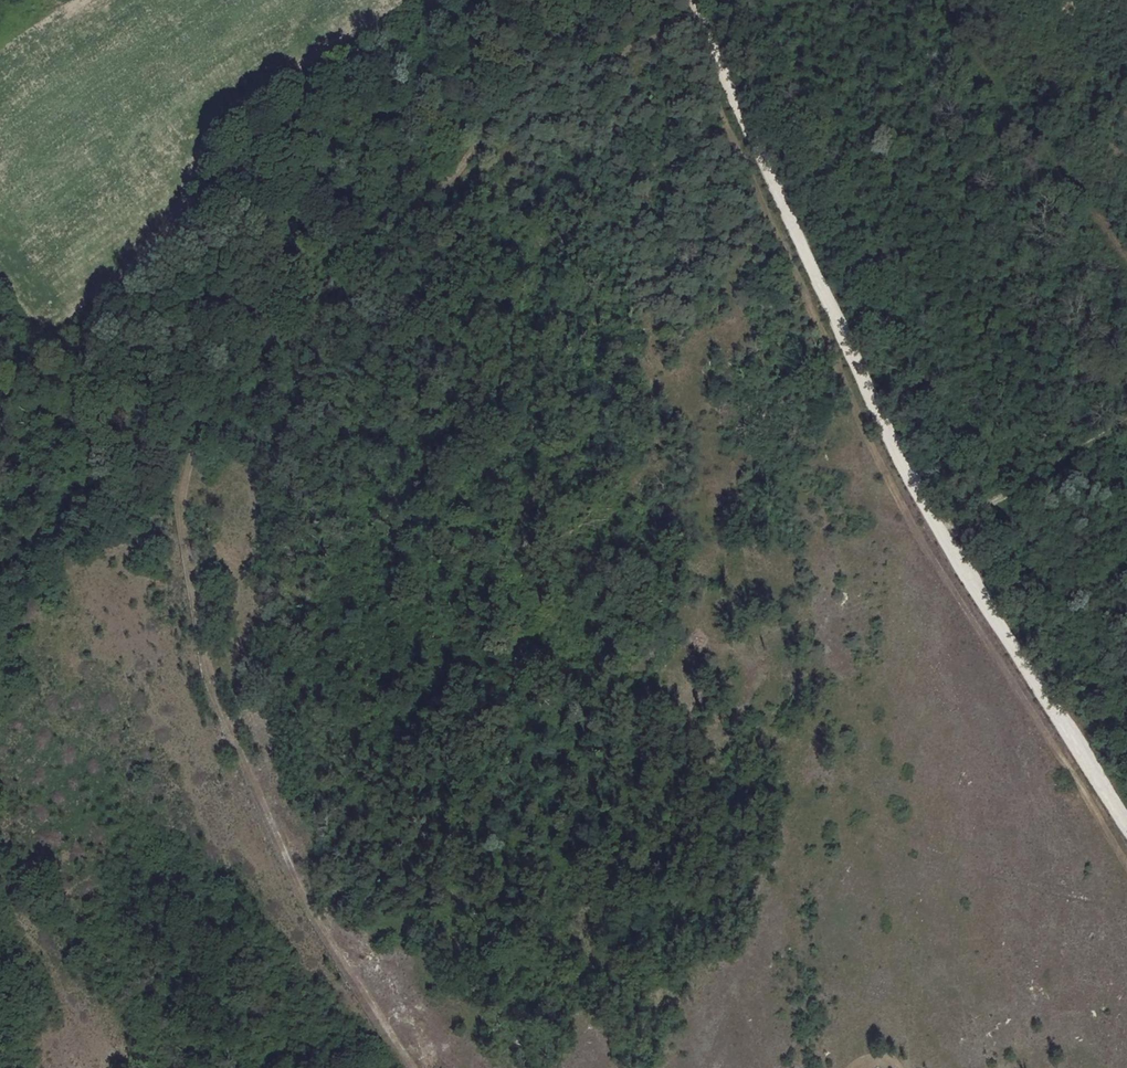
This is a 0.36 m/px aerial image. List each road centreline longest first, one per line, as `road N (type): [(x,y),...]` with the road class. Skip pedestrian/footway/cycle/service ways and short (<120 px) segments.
road 1 (track): [(634,42),(539,76),(487,117),(447,183),(326,281),(236,383),(206,420),(182,478),(181,525),(210,680),(297,892),(408,1067)]
road 2 (track): [(694,0),(895,450),(974,589),(1126,825)]
road 3 (track): [(940,535),(1126,420)]

